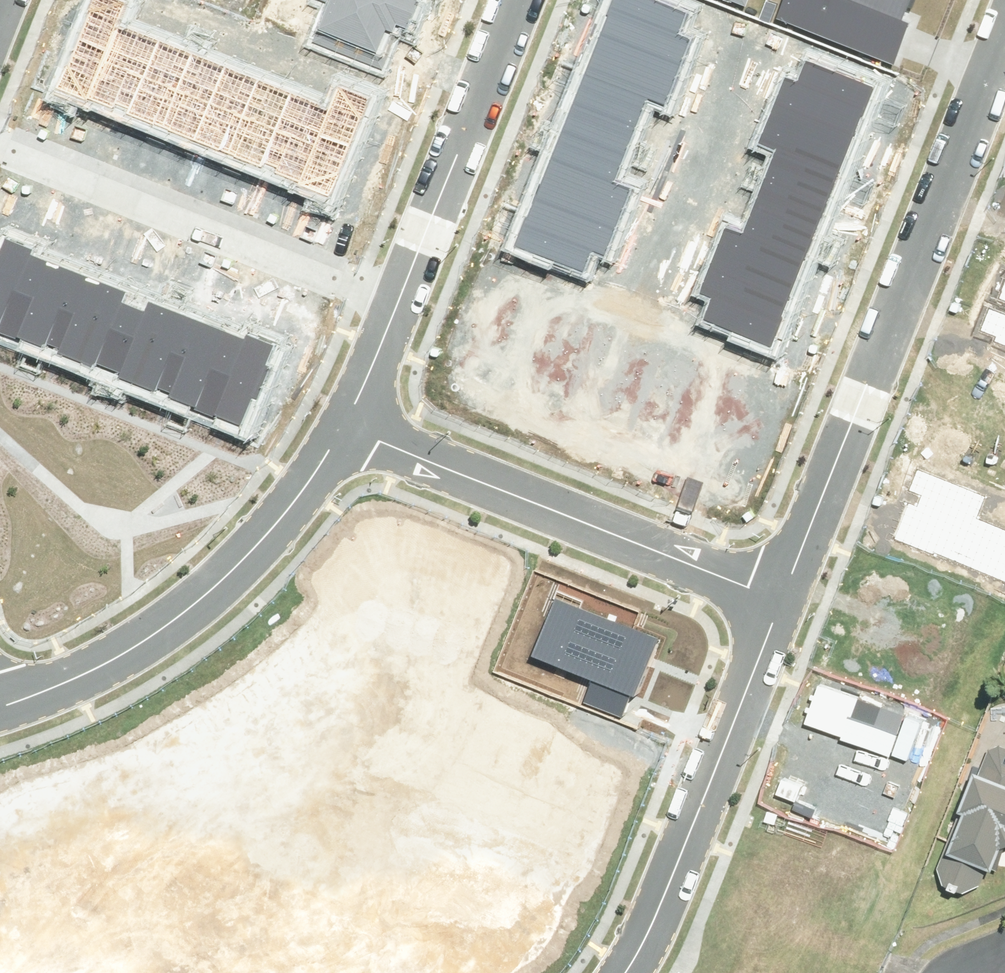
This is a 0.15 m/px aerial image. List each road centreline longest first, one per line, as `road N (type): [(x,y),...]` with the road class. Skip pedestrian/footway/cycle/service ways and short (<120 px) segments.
road 1 (residential): [(780,598),(1004,18)]
road 2 (residential): [(334,437),(780,598)]
road 3 (residential): [(0,131),(399,291)]
road 4 (residential): [(615,972),(657,893),(780,598)]
road 5 (residential): [(35,949),(271,893),(366,815)]
road 6 (residential): [(399,291),(515,0)]
road 7 (residential): [(366,815),(182,604)]
road 8 (residential): [(182,604),(214,579),(334,437)]
road 9 (residential): [(0,696),(73,676),(182,604)]
road 10 (residential): [(334,437),(399,291)]
road 11 (residential): [(366,815),(446,748),(465,705)]

